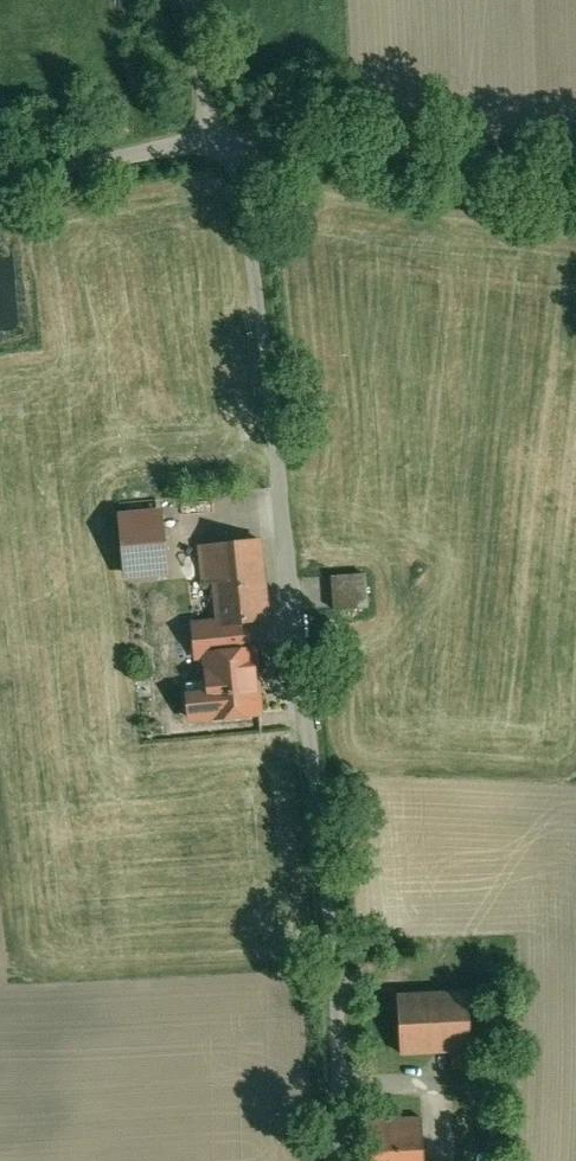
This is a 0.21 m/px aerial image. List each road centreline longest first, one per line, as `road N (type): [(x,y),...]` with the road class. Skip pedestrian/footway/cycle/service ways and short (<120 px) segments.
road 1 (unclassified): [(340,1160),(332,922),(249,196),(217,139)]
road 2 (unclassified): [(575,171),(217,139)]
road 3 (unclassified): [(217,139),(0,175)]
road 4 (unclassified): [(217,139),(188,0)]

